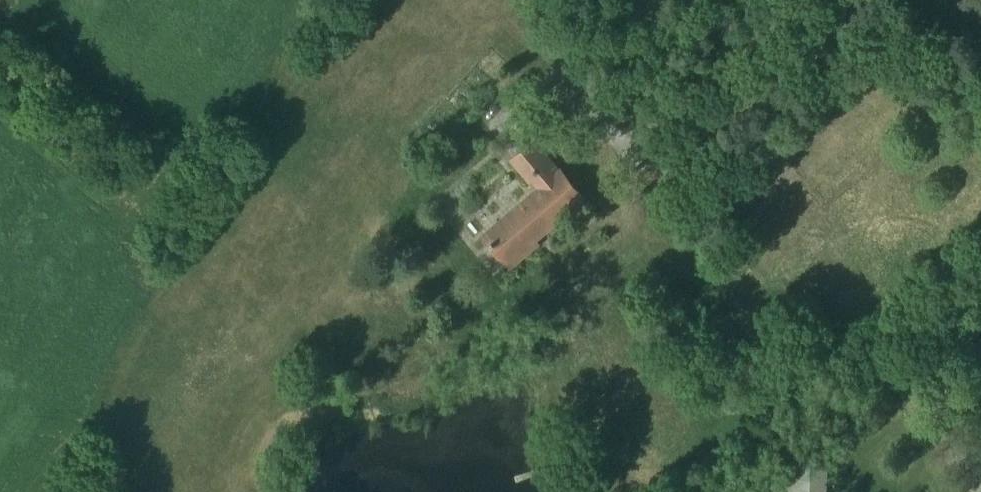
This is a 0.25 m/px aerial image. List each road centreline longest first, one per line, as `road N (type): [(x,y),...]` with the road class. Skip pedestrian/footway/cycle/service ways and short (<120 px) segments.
road 1 (track): [(303,0),(260,159),(121,338),(106,377),(111,447),(126,491)]

